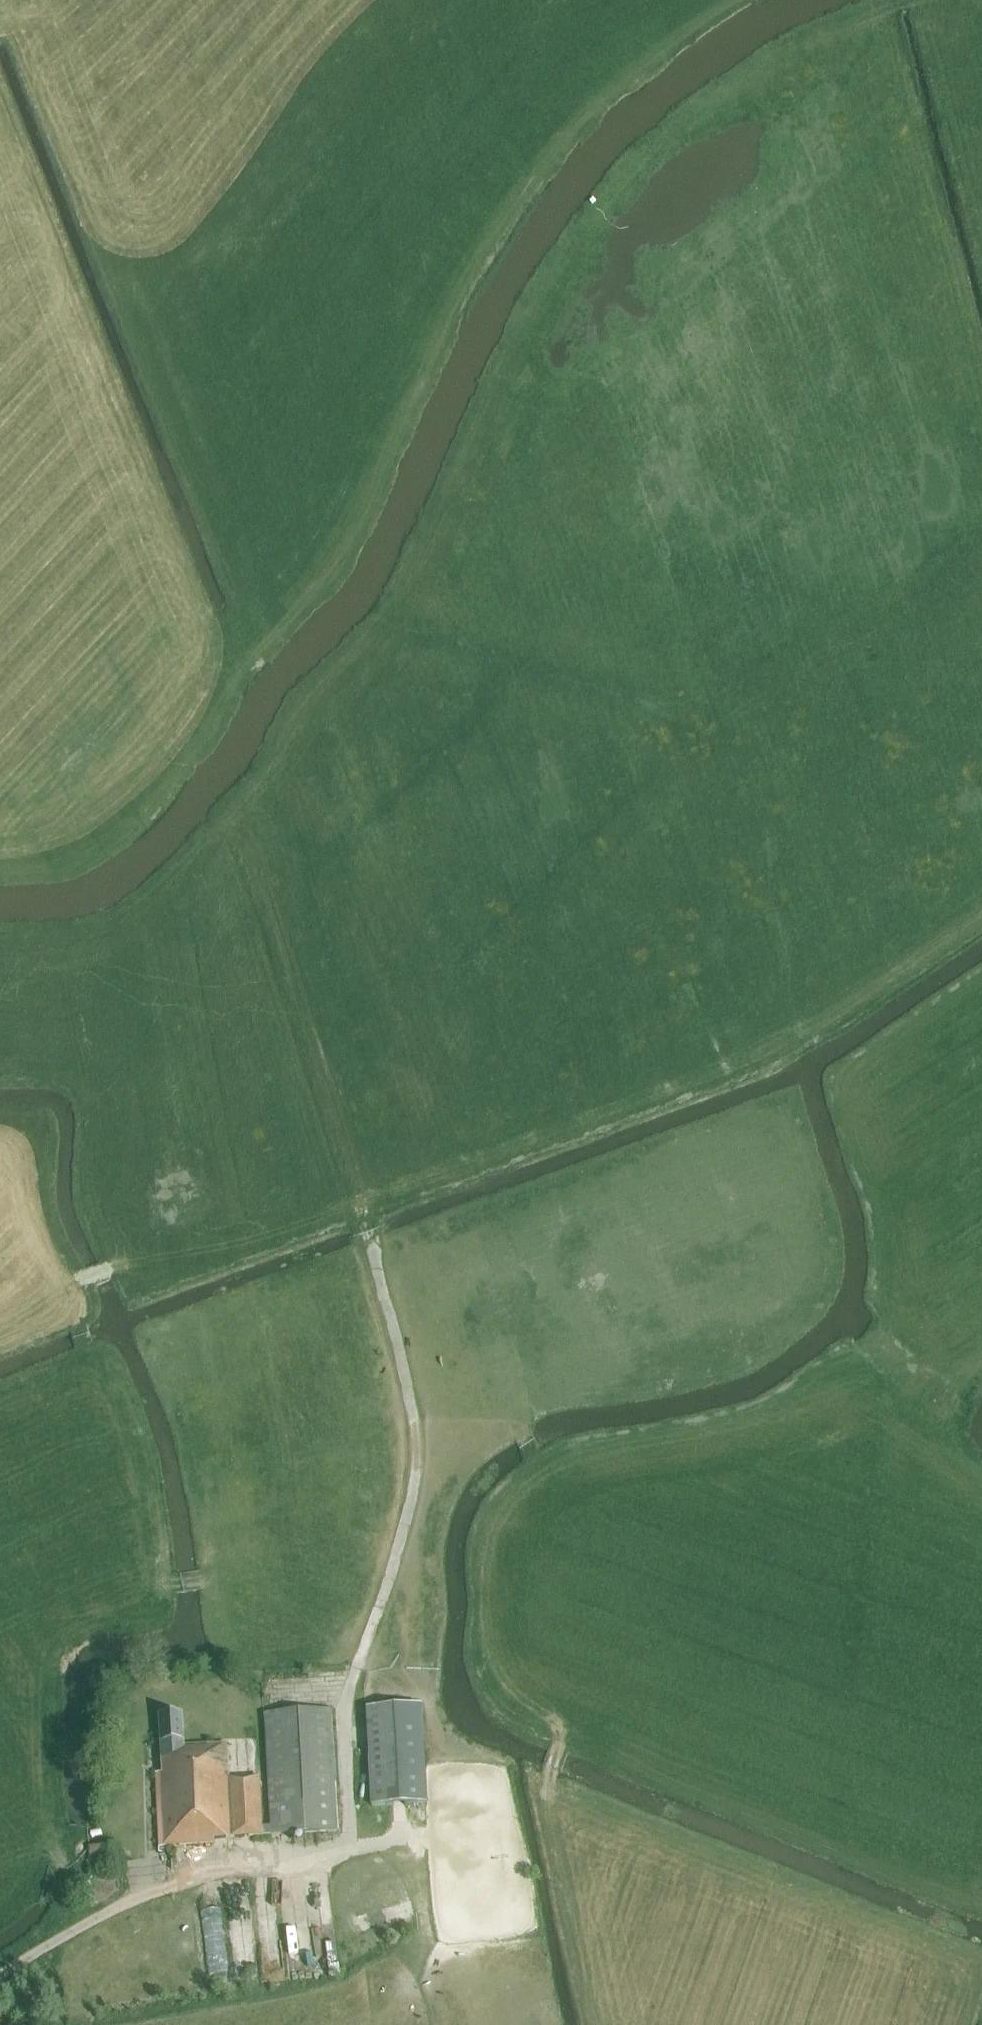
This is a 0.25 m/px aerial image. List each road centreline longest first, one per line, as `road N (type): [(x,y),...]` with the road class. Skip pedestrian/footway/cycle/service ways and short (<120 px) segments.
road 1 (track): [(349,1845),(348,1687),(406,1523),(414,1471),(413,1417),(360,1209)]

